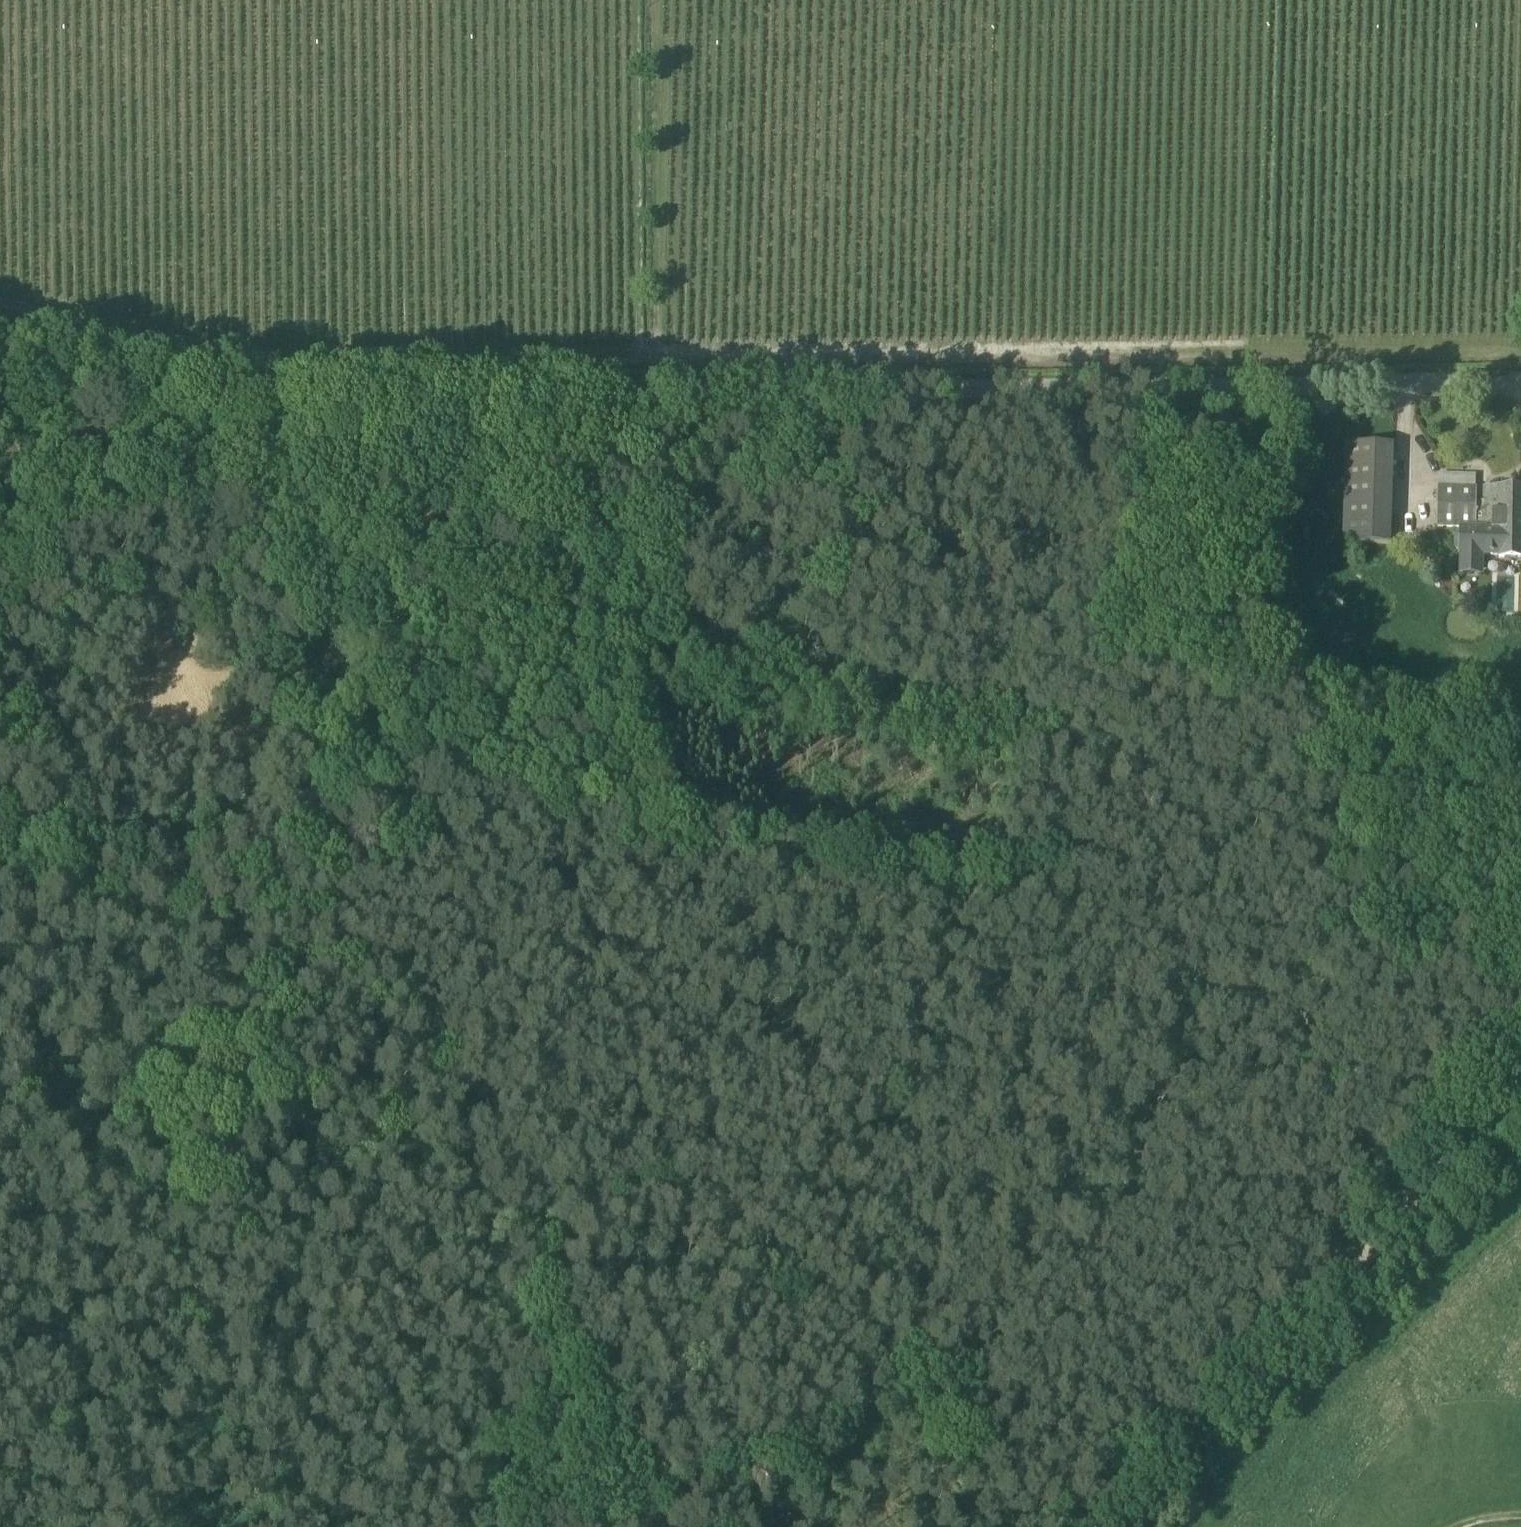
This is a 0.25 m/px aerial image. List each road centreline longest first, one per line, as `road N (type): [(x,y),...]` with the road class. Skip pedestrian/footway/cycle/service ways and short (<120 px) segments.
road 1 (unclassified): [(1520,386),(223,389),(0,335)]
road 2 (track): [(1507,1081),(1319,1311),(1185,1435),(1107,1526)]
road 3 (track): [(363,862),(189,941),(0,864)]
road 4 (track): [(1340,959),(1520,959)]
road 5 (track): [(323,538),(332,481),(325,390)]

